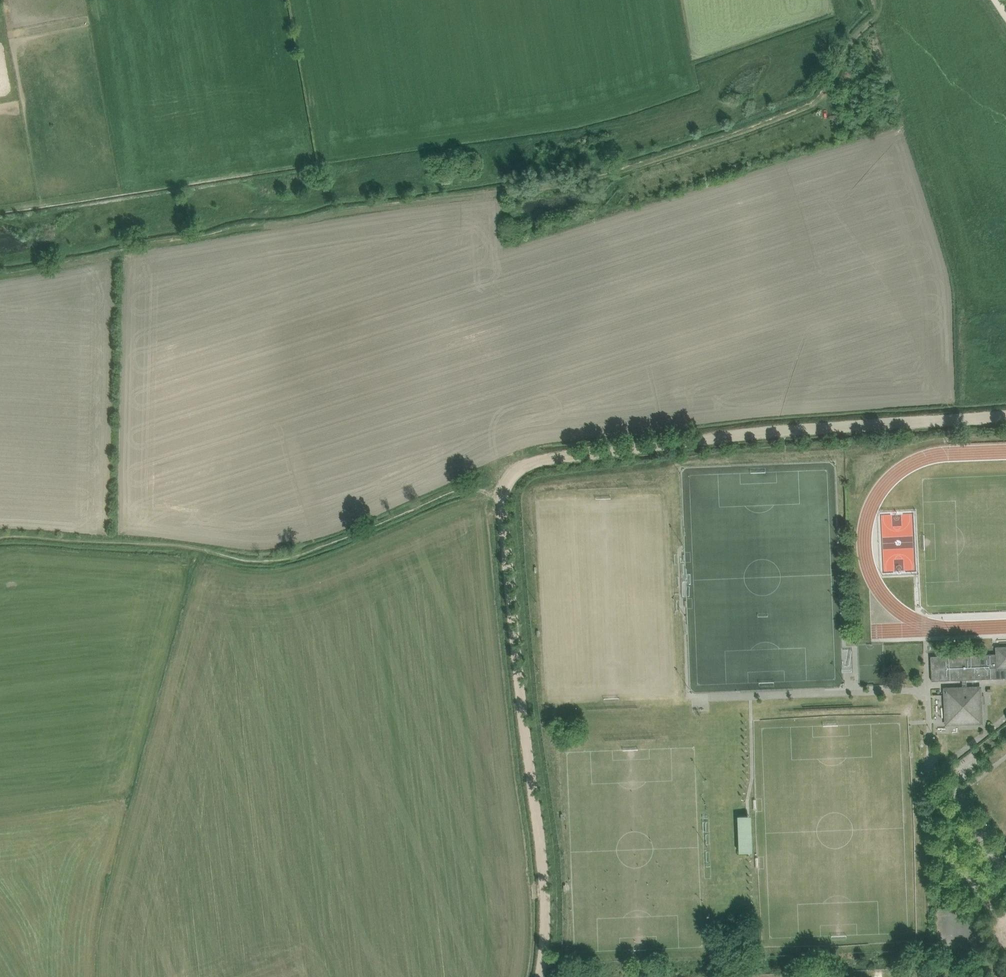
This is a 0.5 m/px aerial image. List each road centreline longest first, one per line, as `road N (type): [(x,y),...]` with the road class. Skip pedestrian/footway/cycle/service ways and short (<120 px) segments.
road 1 (track): [(1005,416),(754,432),(539,459),(520,469),(501,498)]
road 2 (track): [(501,498),(481,494),(428,503),(305,555),(262,560),(161,544),(0,541)]
road 3 (track): [(541,976),(543,856),(501,498)]

